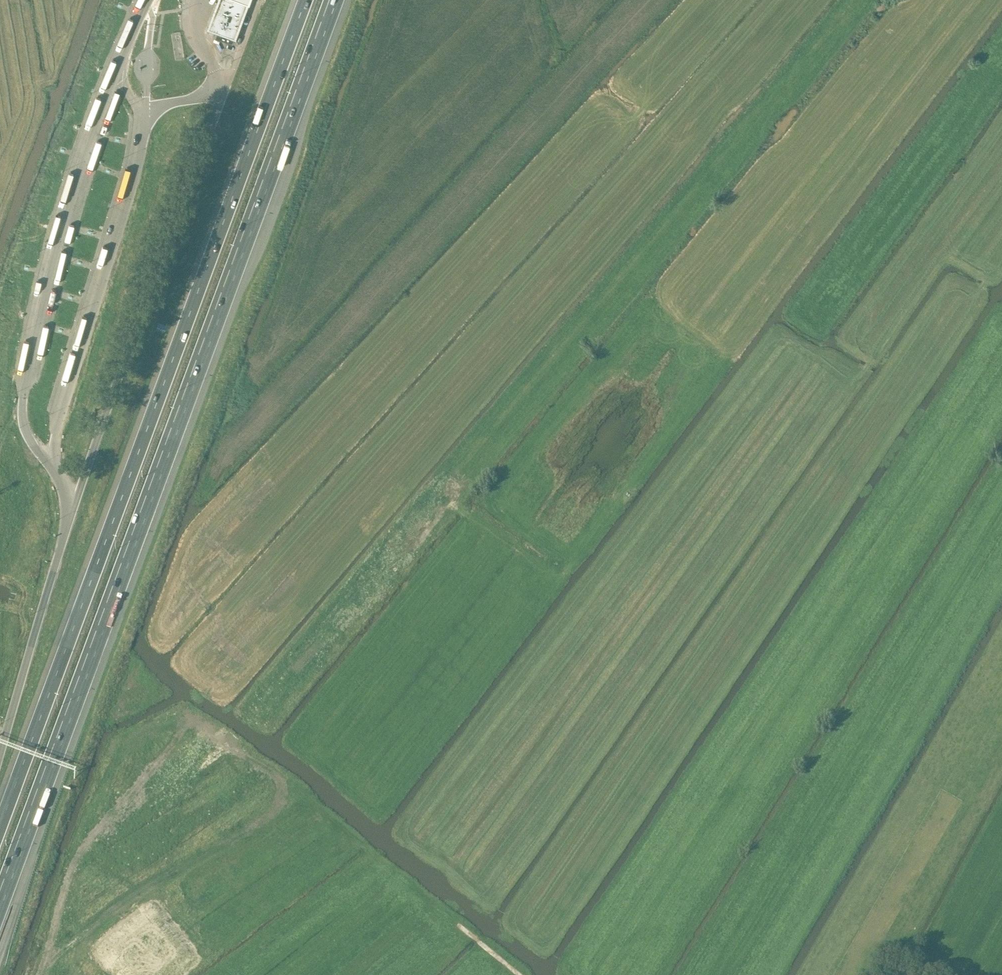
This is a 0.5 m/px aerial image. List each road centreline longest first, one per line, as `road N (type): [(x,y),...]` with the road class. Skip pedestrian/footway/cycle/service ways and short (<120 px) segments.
road 1 (motorway): [(0,900),(323,27)]
road 2 (motorway): [(233,746),(265,609),(282,473),(323,27)]
road 3 (motorway): [(306,0),(63,656)]
road 4 (track): [(85,68),(0,313)]
road 5 (motorway): [(0,442),(22,476),(36,524),(32,580),(0,675)]
road 6 (motorway): [(58,974),(194,795)]
road 7 (motorway): [(63,656),(0,826)]
road 8 (track): [(0,132),(32,50),(114,78)]
road 9 (tertiary): [(0,666),(145,723)]
road 10 (motorway): [(76,505),(63,656)]
road 11 (tertiary): [(302,884),(293,829),(243,775)]

